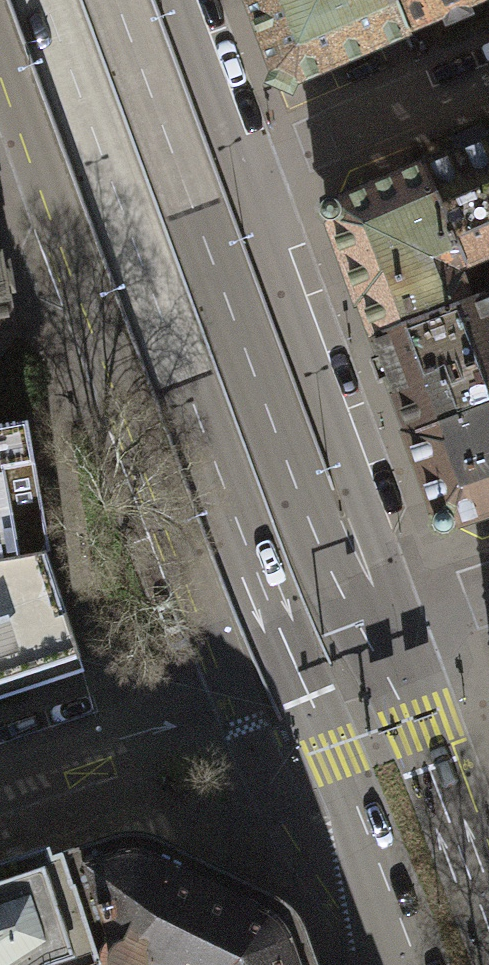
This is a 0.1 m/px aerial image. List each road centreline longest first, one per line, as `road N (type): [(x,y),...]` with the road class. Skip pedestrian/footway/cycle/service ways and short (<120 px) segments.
road 1 (primary): [(40,0),(250,560),(333,753),(385,914)]
road 2 (primary): [(395,674),(317,542),(115,0)]
road 3 (residential): [(0,64),(225,691)]
road 4 (residential): [(388,630),(366,506),(242,174)]
road 5 (residential): [(225,691),(329,871),(385,914)]
road 6 (residential): [(242,174),(488,69)]
road 7 (primary): [(488,912),(395,674)]
road 8 (residential): [(225,691),(0,766)]
road 9 (residential): [(242,174),(175,0)]

